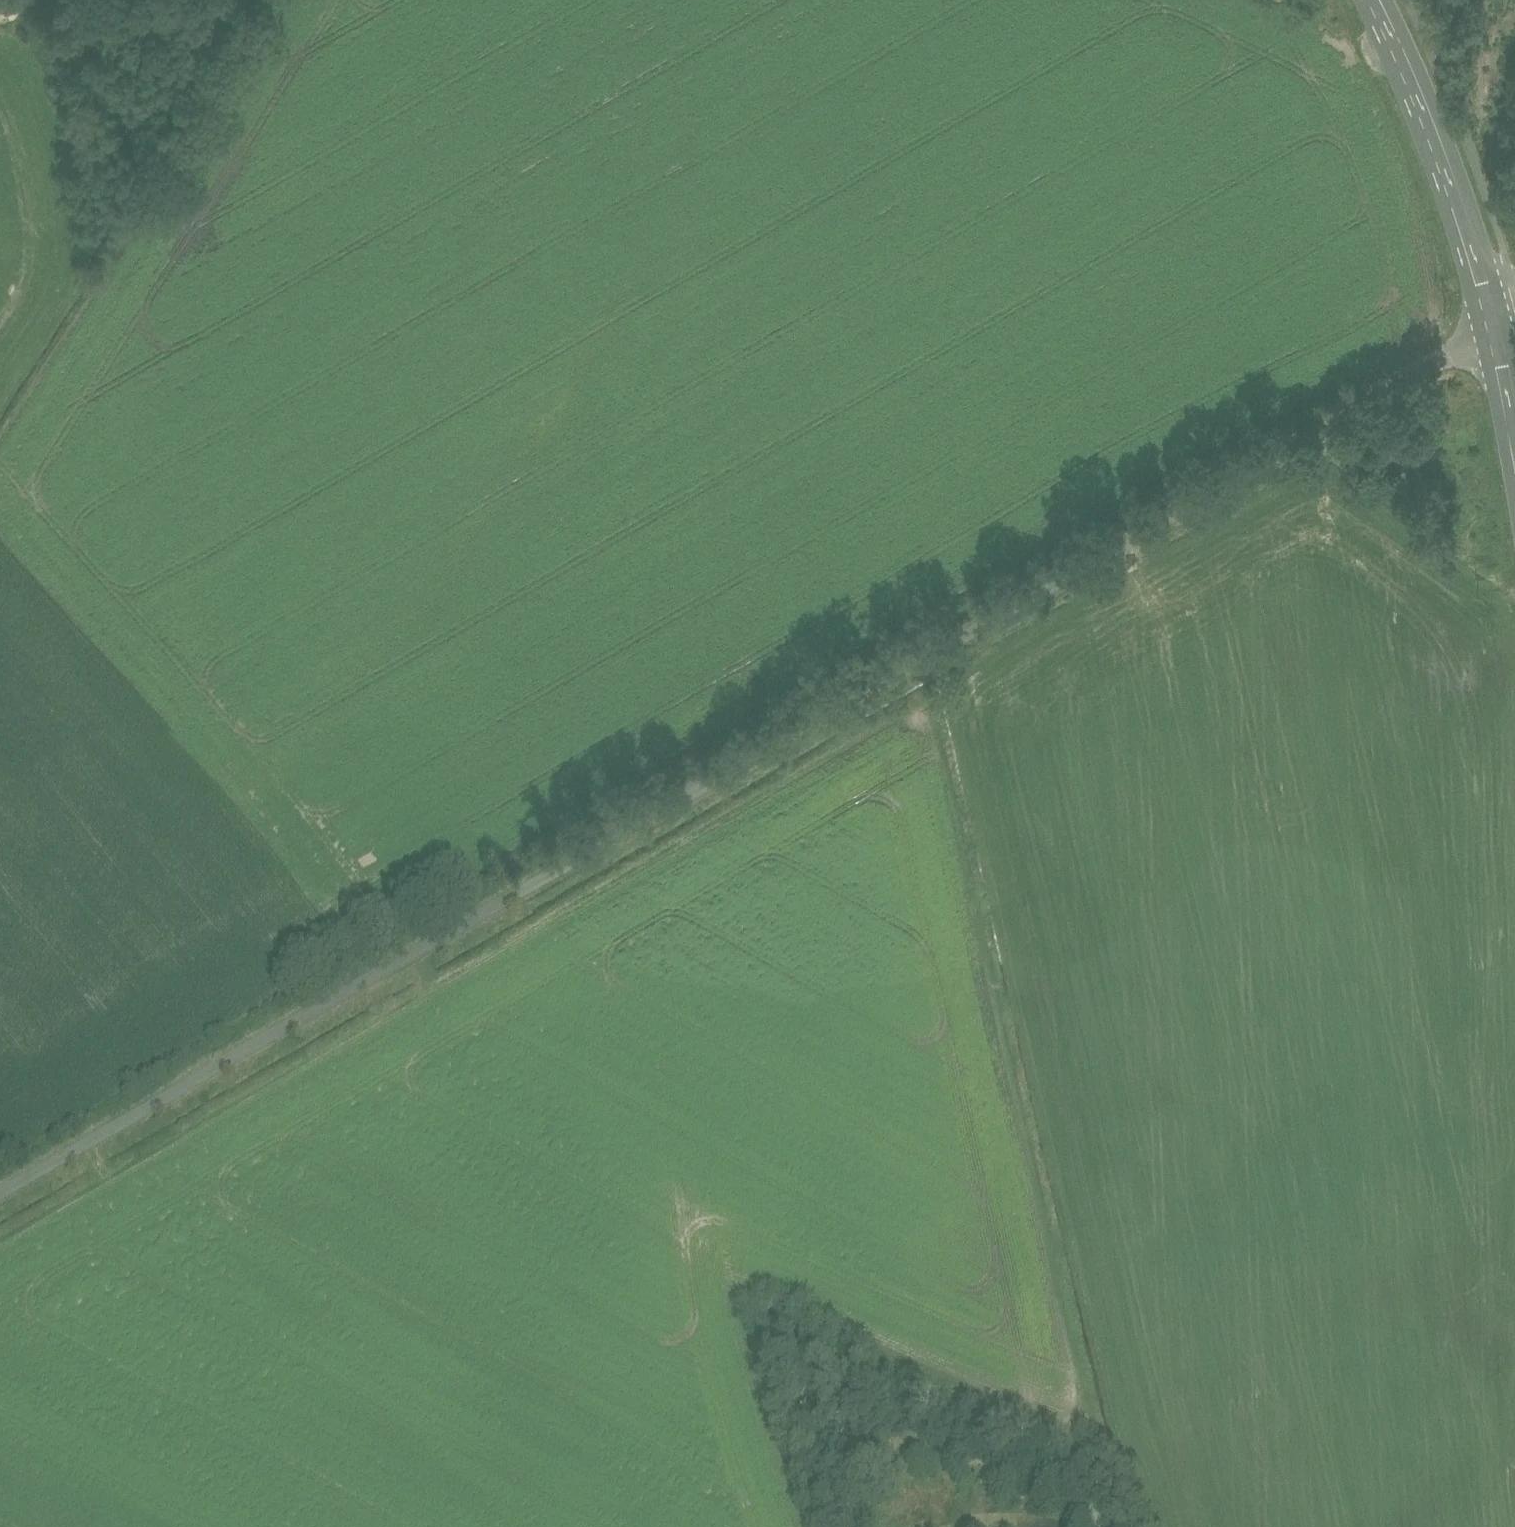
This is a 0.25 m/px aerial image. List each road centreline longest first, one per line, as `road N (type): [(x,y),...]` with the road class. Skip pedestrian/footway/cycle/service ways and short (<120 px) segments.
road 1 (residential): [(1495,329),(0,1194)]
road 2 (tertiary): [(1373,0),(1444,172),(1495,329)]

